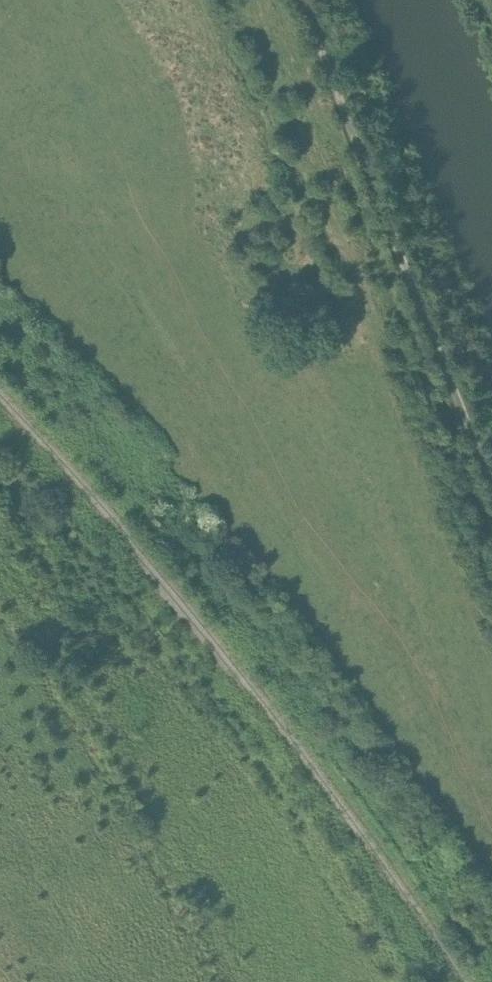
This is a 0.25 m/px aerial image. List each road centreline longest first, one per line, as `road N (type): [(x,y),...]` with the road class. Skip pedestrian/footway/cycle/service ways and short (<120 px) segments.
road 1 (track): [(301,0),(491,485)]

